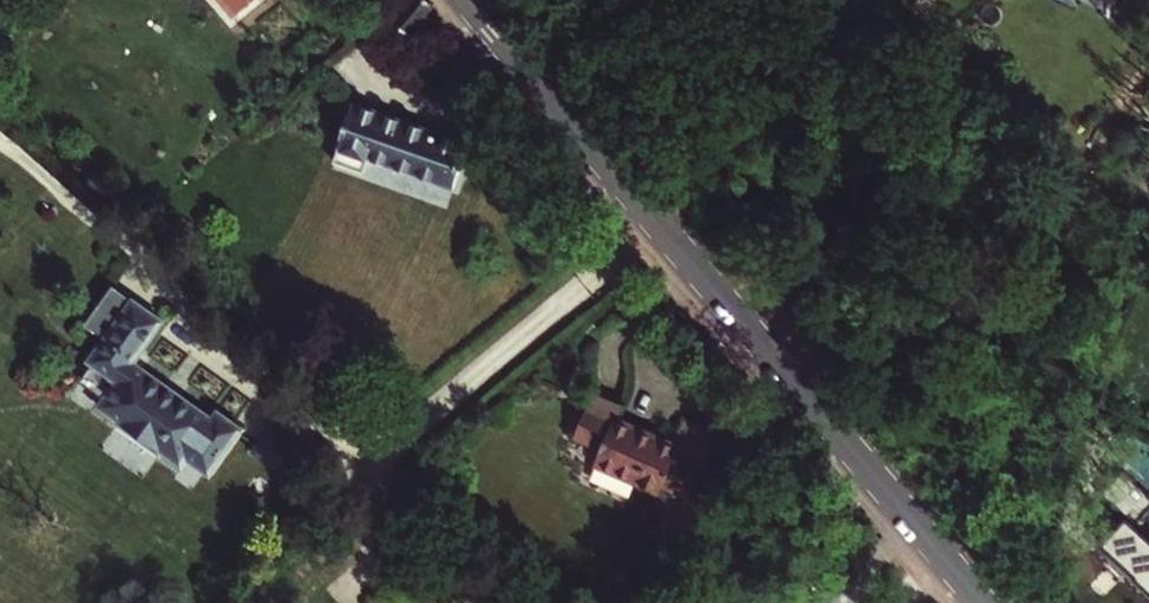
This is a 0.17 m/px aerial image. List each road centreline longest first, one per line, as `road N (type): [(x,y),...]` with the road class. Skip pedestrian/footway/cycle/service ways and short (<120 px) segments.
road 1 (primary): [(468,0),(984,602)]

